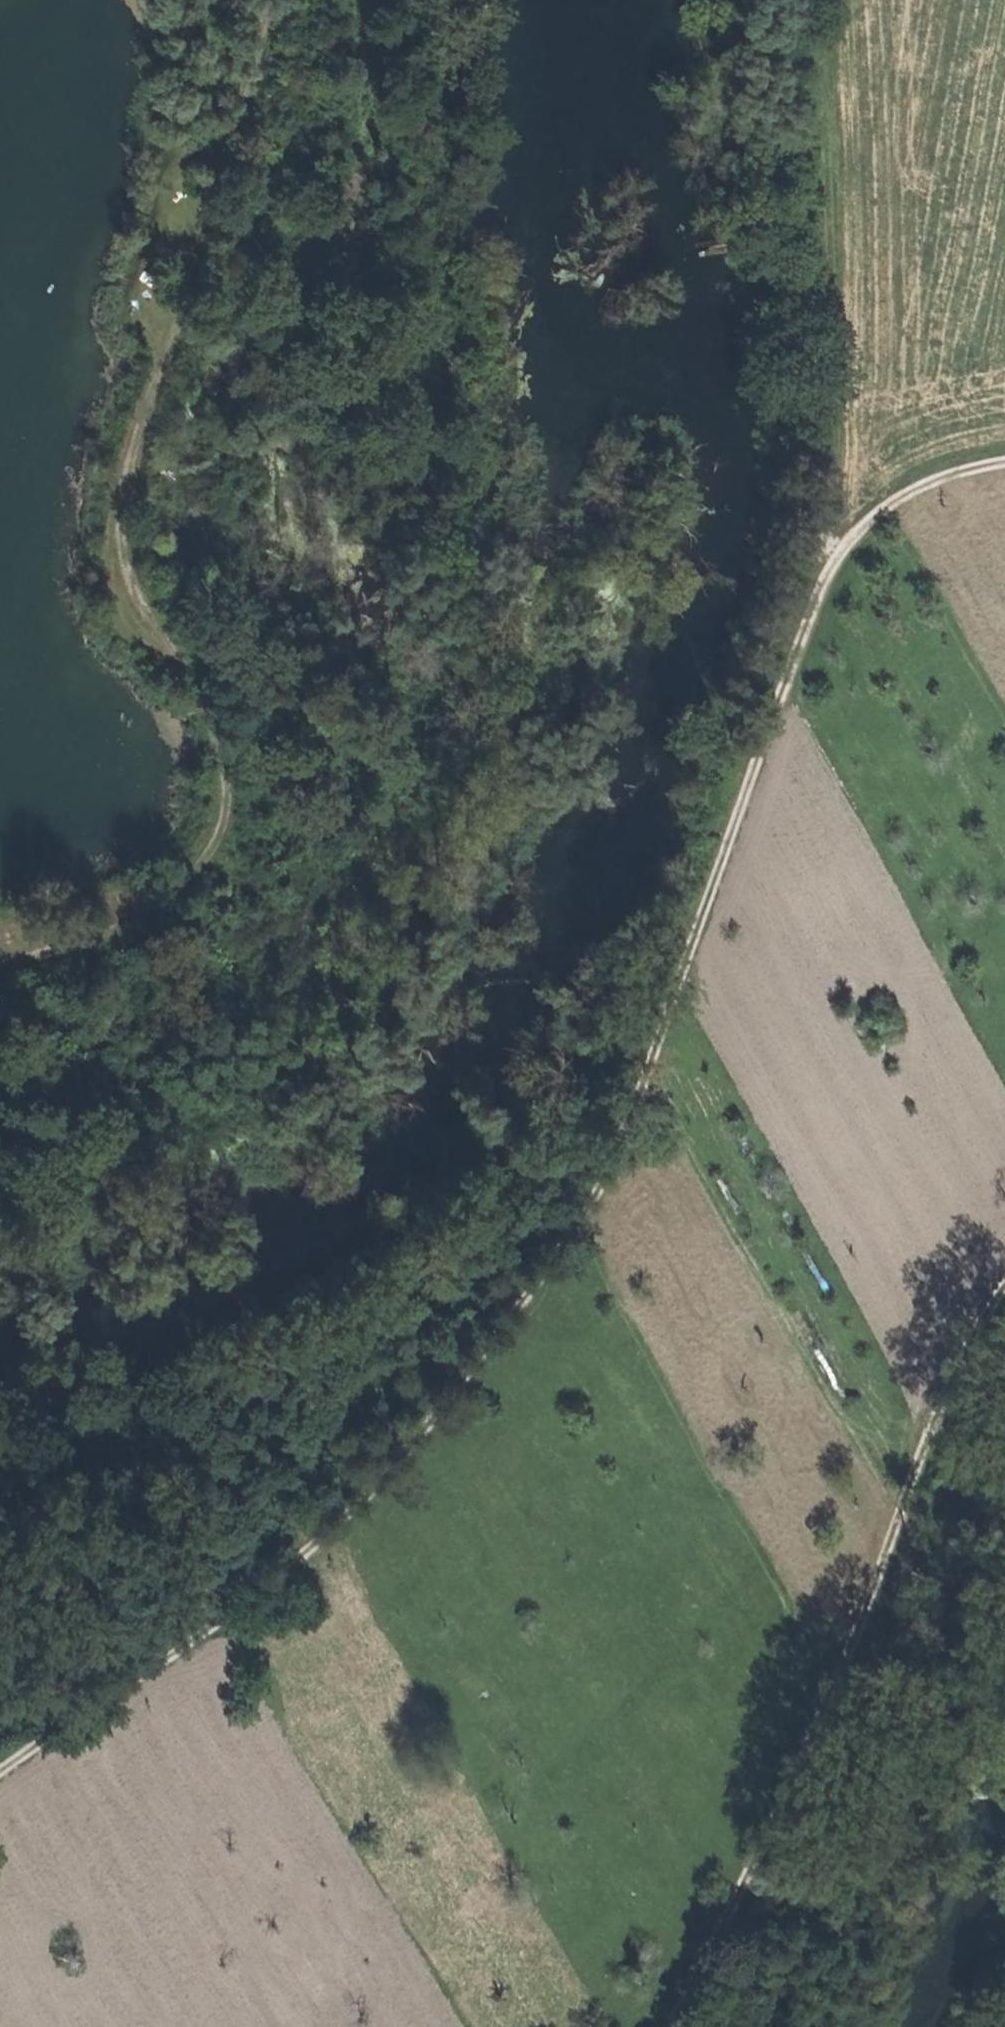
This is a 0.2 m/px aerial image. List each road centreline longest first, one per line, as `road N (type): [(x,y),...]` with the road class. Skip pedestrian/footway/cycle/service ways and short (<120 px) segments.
road 1 (track): [(1004,473),(917,488),(850,530),(786,629),(553,1256),(269,1589),(0,1776)]
road 2 (track): [(672,2026),(830,1718),(992,1285),(1004,1272)]

